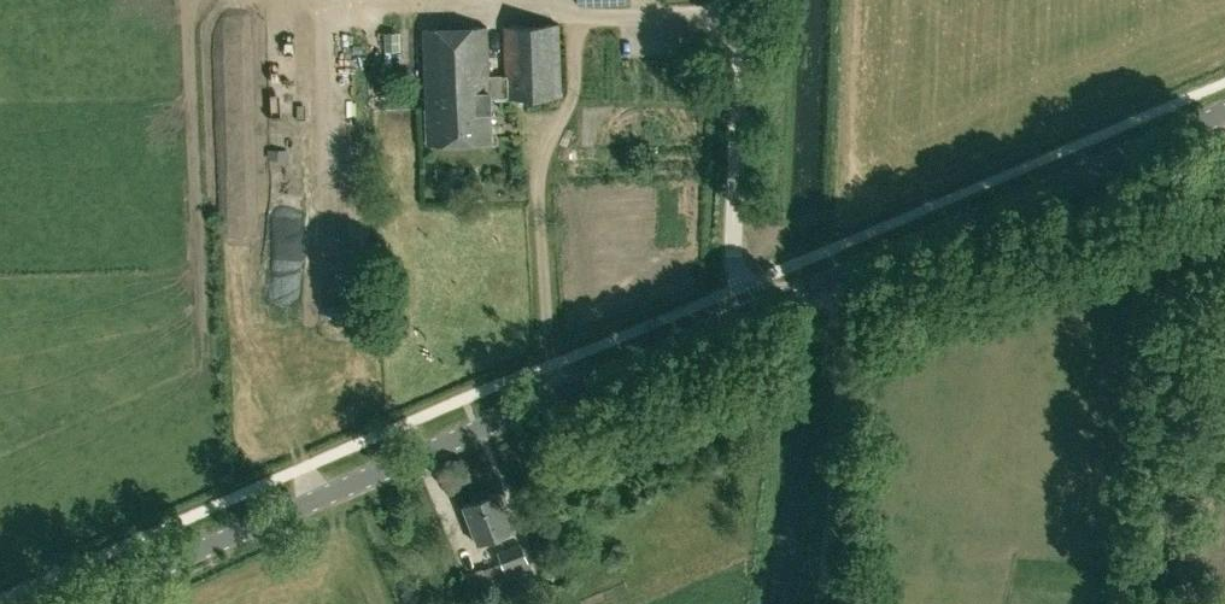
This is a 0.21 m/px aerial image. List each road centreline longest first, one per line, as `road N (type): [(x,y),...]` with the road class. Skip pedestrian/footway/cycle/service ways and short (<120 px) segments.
road 1 (tertiary): [(81,603),(750,311)]
road 2 (tertiary): [(750,311),(1224,111)]
road 3 (unclassified): [(750,311),(734,287),(745,0)]

